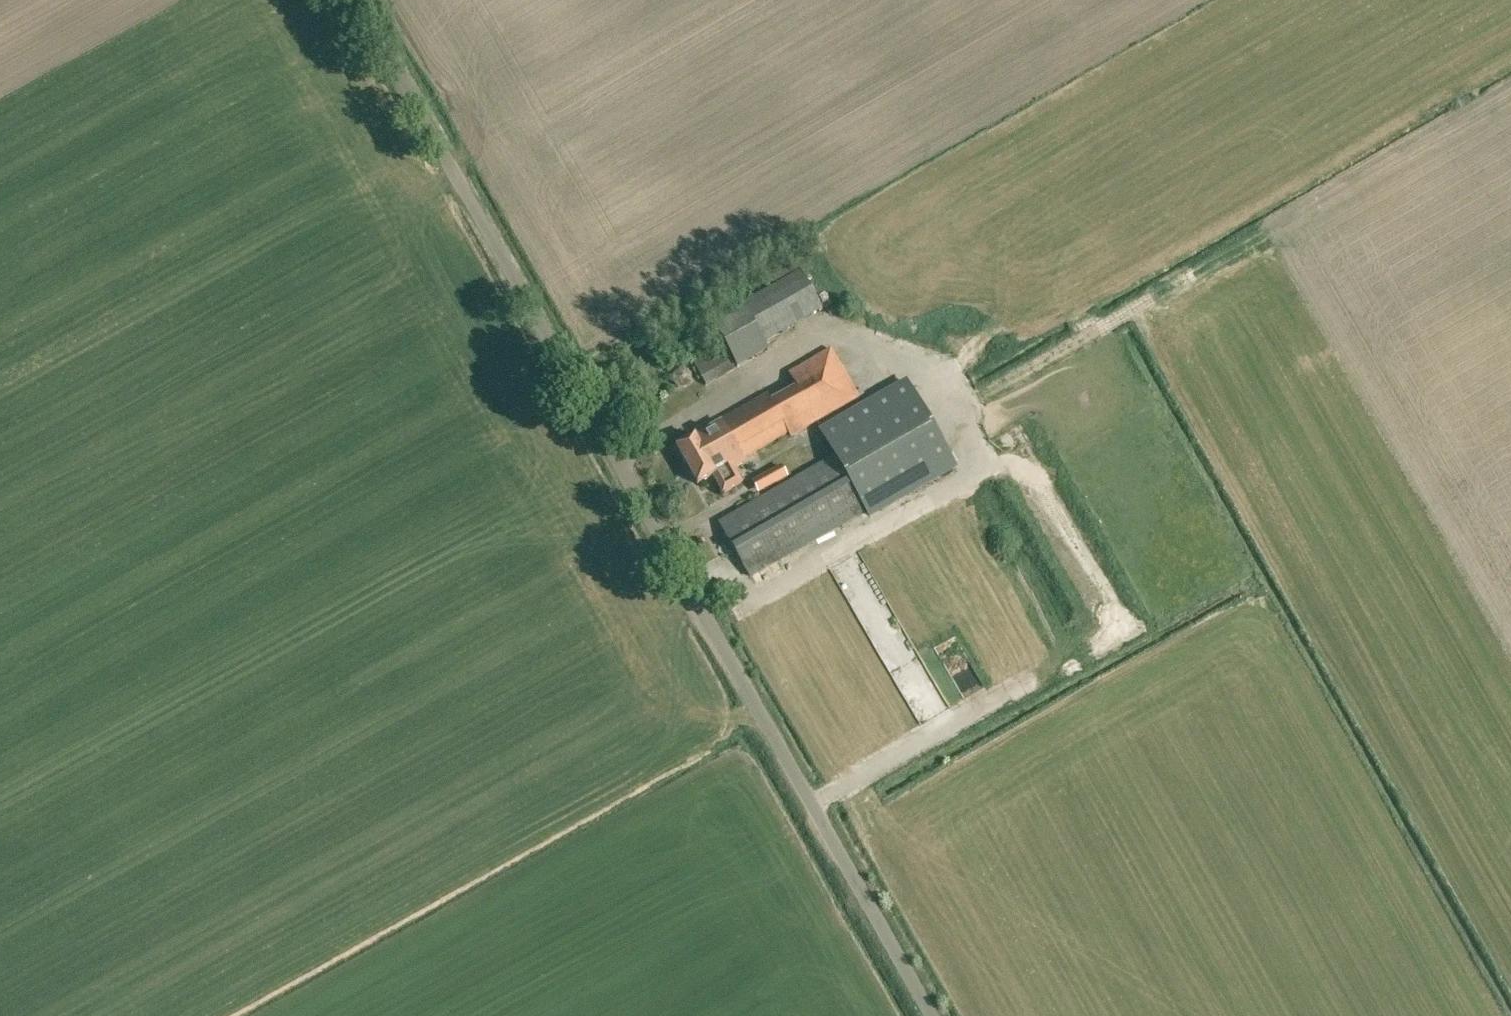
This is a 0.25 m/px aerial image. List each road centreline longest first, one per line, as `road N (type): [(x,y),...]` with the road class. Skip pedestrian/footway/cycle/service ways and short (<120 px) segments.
road 1 (unclassified): [(934,1015),(356,0)]

